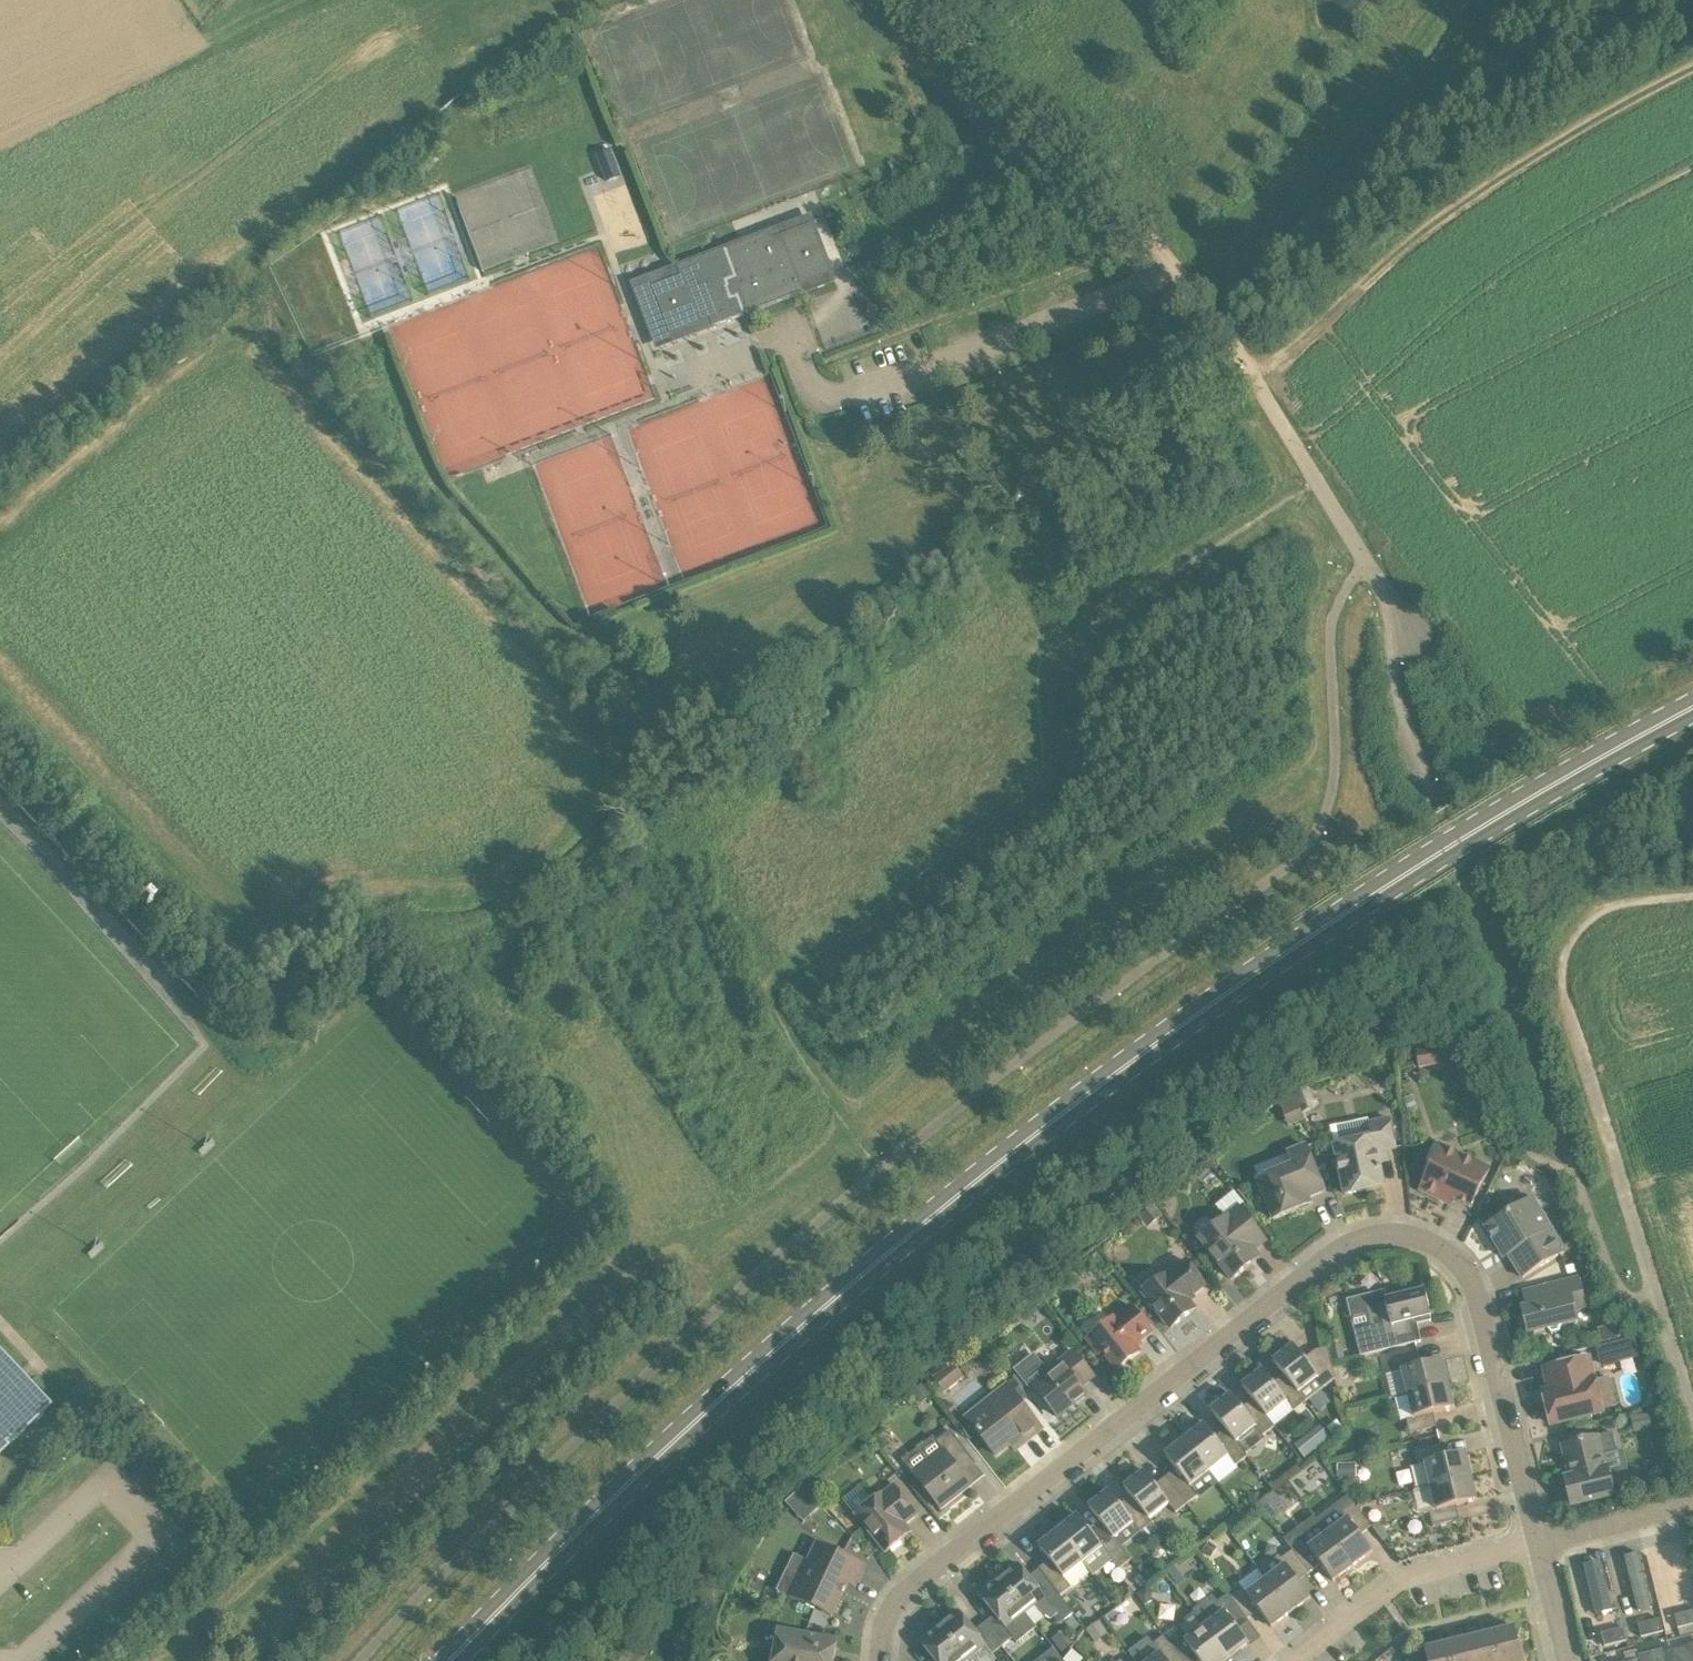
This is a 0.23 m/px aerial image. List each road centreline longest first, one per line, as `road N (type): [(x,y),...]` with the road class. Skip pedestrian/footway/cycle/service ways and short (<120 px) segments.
road 1 (primary): [(445,1660),(742,1375),(1015,1146),(1228,991),(1443,851),(1692,704)]
road 2 (residential): [(871,1660),(878,1631),(902,1596),(1364,1232),(1395,1227),(1448,1252),(1470,1276),(1498,1345),(1540,1547)]
road 3 (unclassified): [(1392,661),(1384,591),(1216,320),(940,0)]
road 4 (track): [(1692,69),(1459,215),(1260,385)]
road 5 (unclassified): [(1659,1304),(1561,990),(1563,944),(1573,925)]
road 6 (residential): [(1299,1660),(1403,1588),(1540,1547)]
road 7 (unclassified): [(1659,1304),(1635,1303),(1623,1292),(1576,1178)]
road 8 (residential): [(1540,1547),(1692,1505)]
road 9 (track): [(1692,895),(1614,902),(1573,925)]

